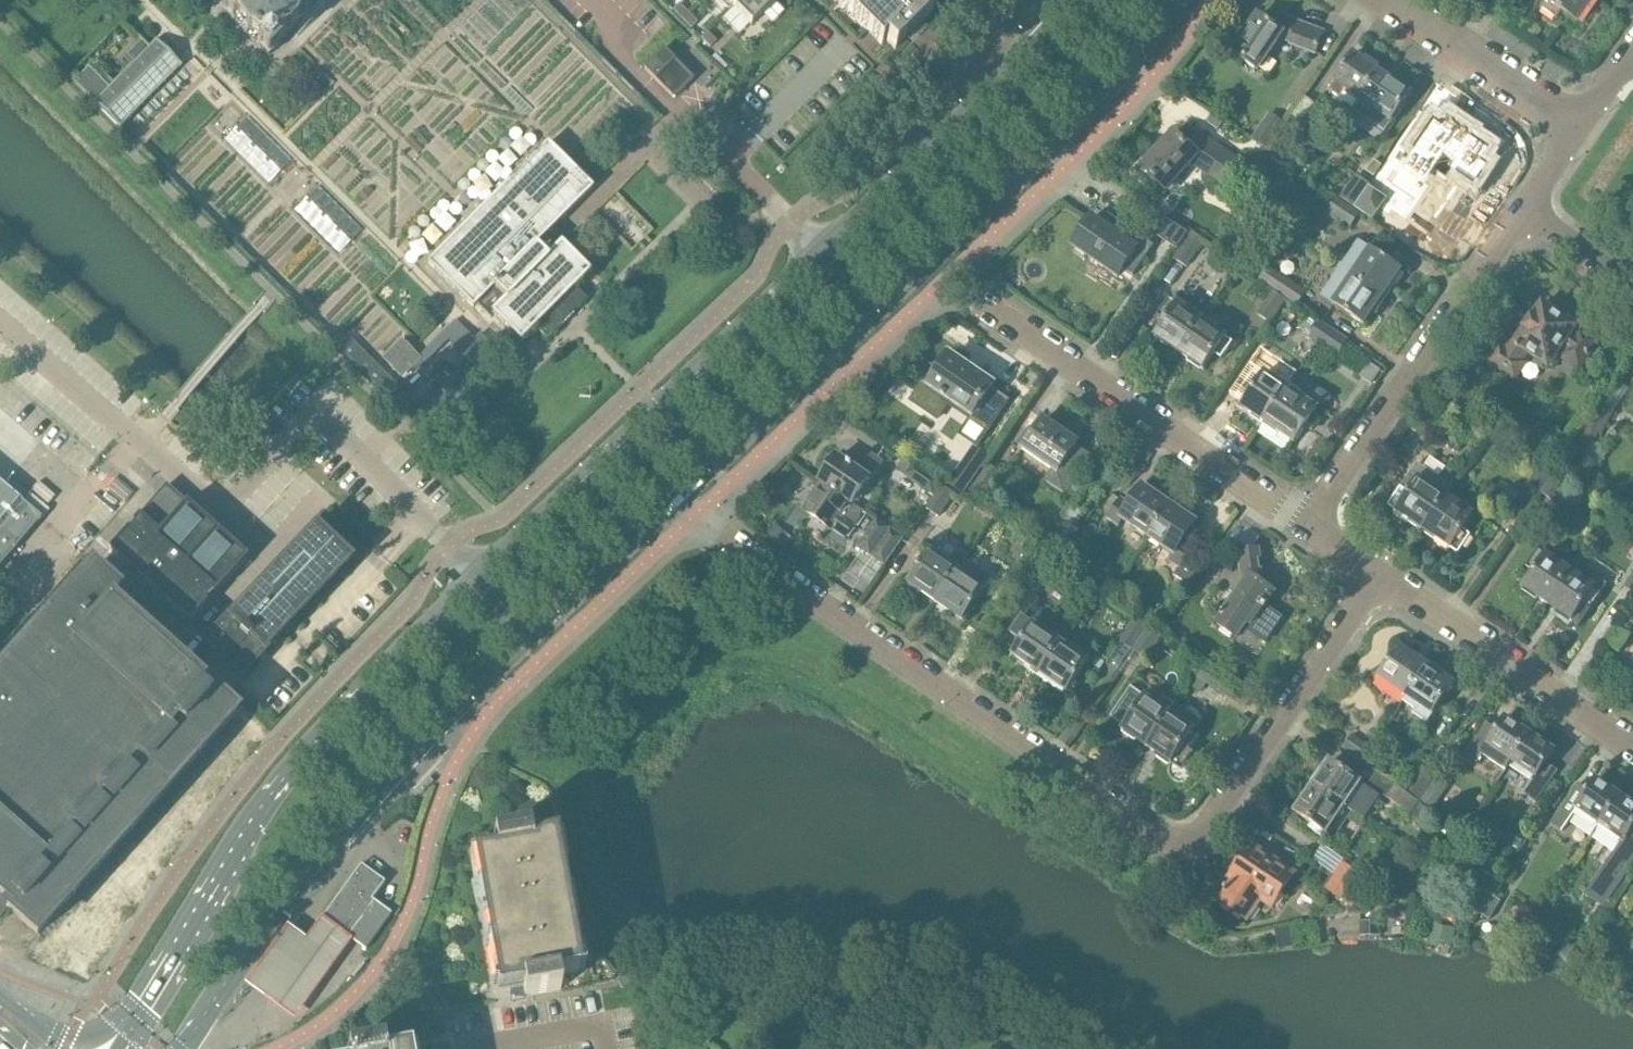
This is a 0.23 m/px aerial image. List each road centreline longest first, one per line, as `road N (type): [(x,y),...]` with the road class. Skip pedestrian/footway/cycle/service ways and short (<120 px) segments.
road 1 (residential): [(674,499),(1186,851),(1374,572)]
road 2 (secondary): [(1079,0),(1007,79),(470,583)]
road 3 (secondary): [(674,499),(1056,135),(1171,0)]
road 4 (secondary): [(470,583),(289,770),(115,1048)]
road 5 (secondary): [(184,1048),(352,816),(524,642)]
road 6 (residential): [(1308,525),(980,302)]
road 7 (residential): [(1308,525),(1524,210)]
road 8 (residential): [(1632,750),(1374,572)]
road 9 (residential): [(1579,130),(1389,0)]
road 10 (secondary): [(524,642),(674,499)]
road 11 (residential): [(1632,284),(1524,210)]

